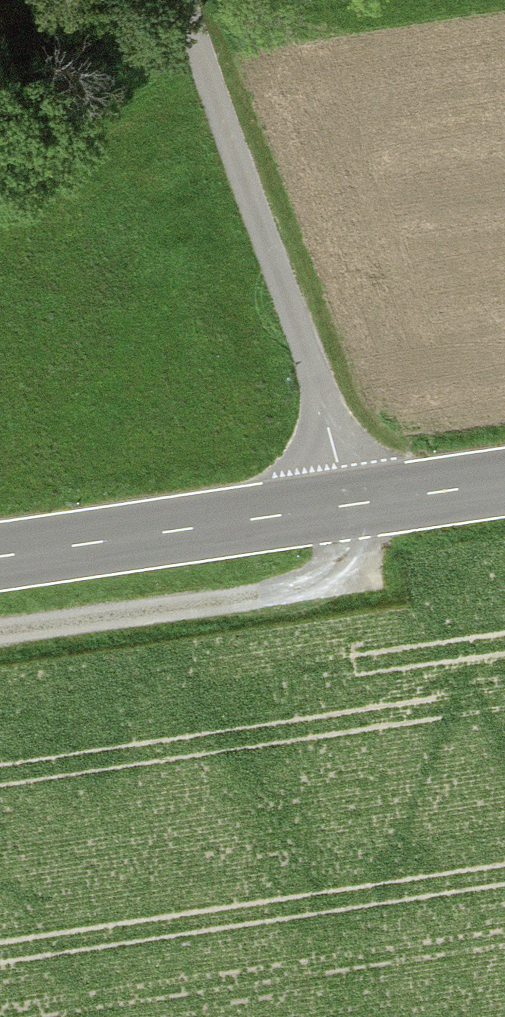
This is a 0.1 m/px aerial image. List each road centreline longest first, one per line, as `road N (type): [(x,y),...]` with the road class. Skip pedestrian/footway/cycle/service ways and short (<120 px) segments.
road 1 (track): [(184,0),(358,509),(343,583),(0,633)]
road 2 (primary): [(0,562),(504,487)]

